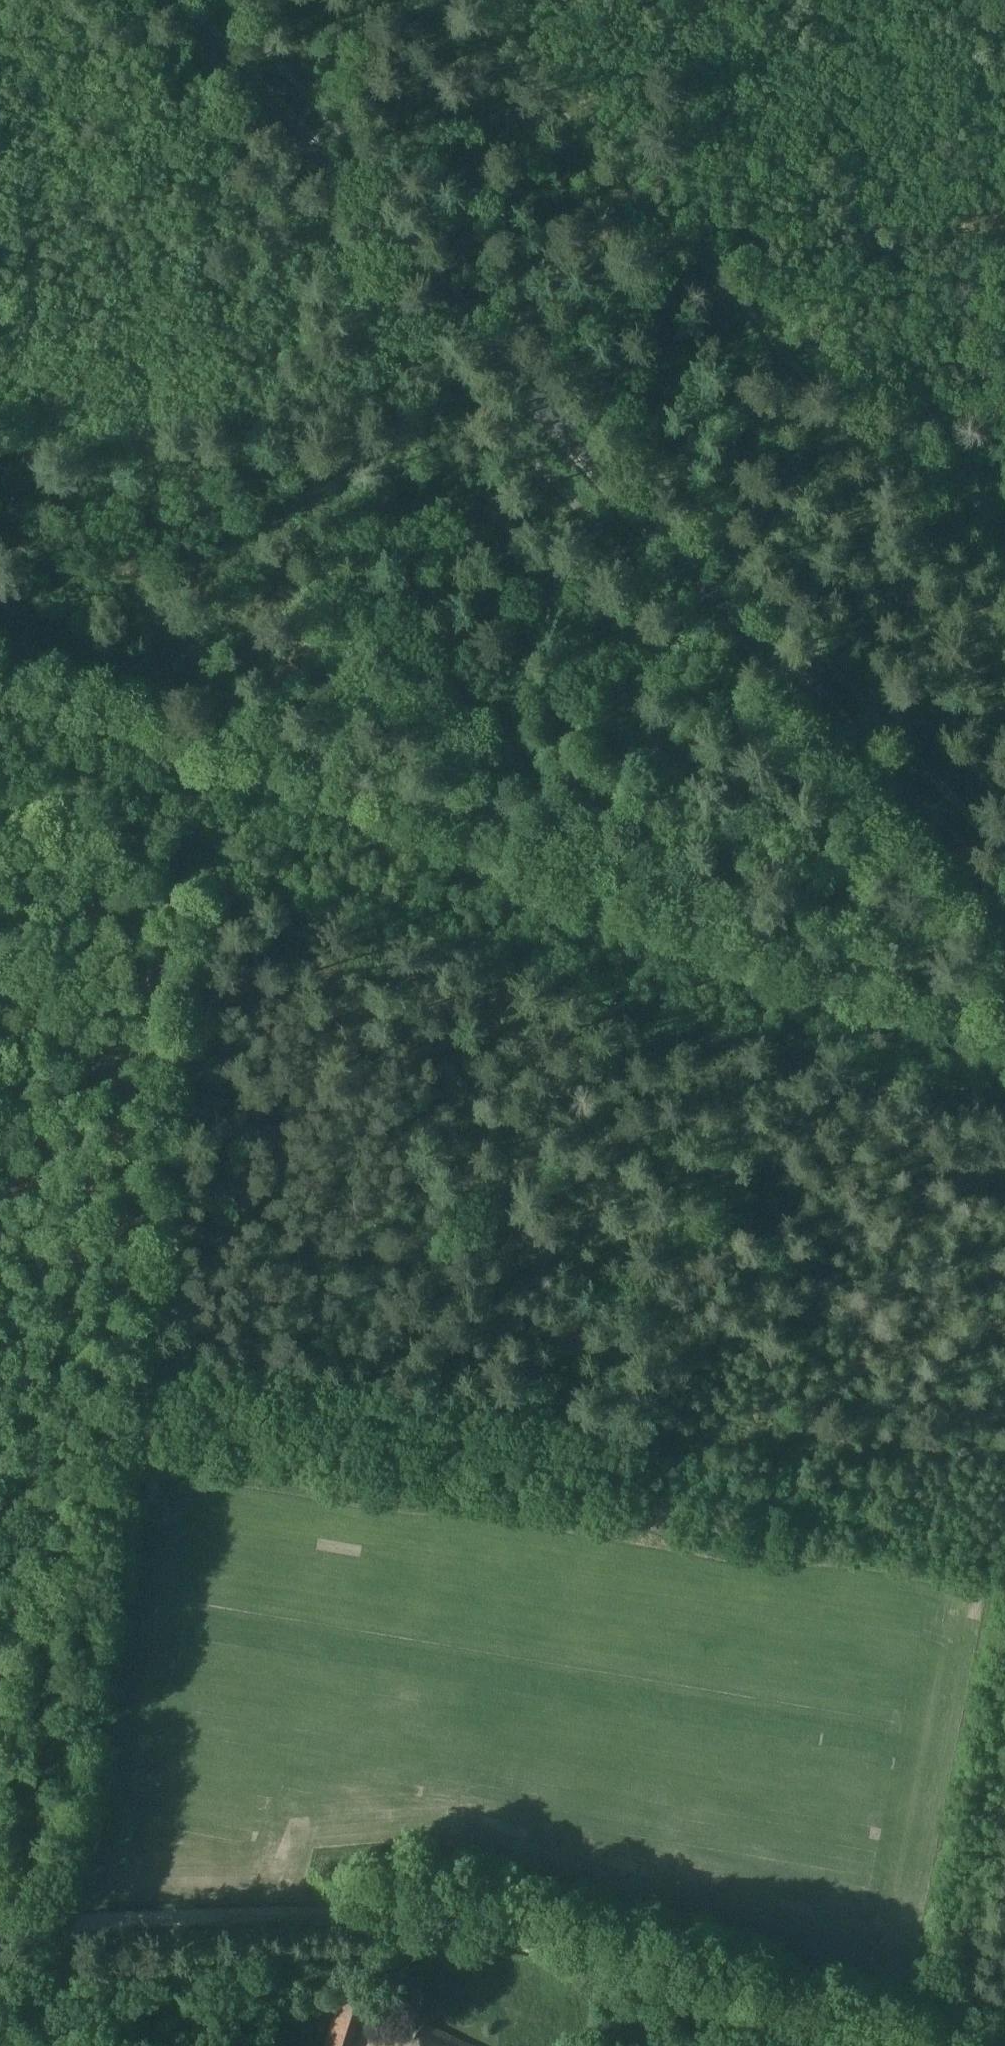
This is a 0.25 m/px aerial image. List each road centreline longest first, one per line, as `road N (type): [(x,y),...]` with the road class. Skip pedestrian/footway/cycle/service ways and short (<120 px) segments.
road 1 (secondary): [(1004,918),(168,0)]
road 2 (track): [(0,1921),(417,1919),(470,1927),(881,2045)]
road 3 (track): [(1004,580),(492,0)]
road 4 (track): [(954,2045),(1004,1815)]

